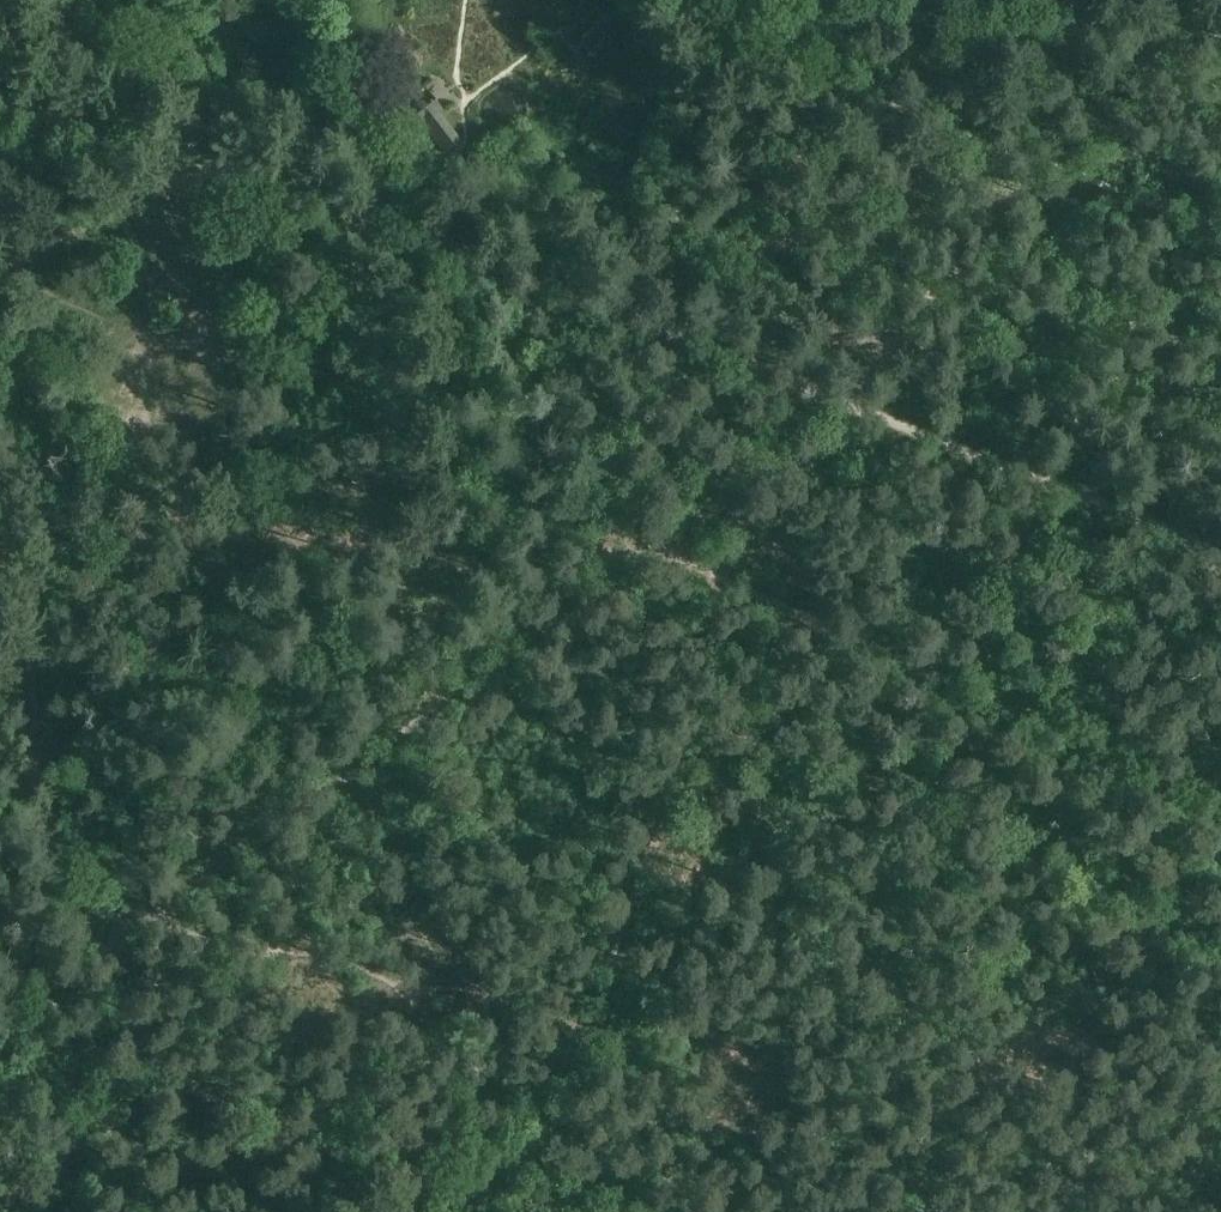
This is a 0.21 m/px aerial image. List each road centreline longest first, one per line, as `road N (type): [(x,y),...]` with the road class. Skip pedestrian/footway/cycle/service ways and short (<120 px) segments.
road 1 (track): [(380,223),(1220,556)]
road 2 (track): [(0,99),(380,223)]
road 3 (track): [(0,1072),(31,1080),(97,1120),(146,1160),(191,1211)]

